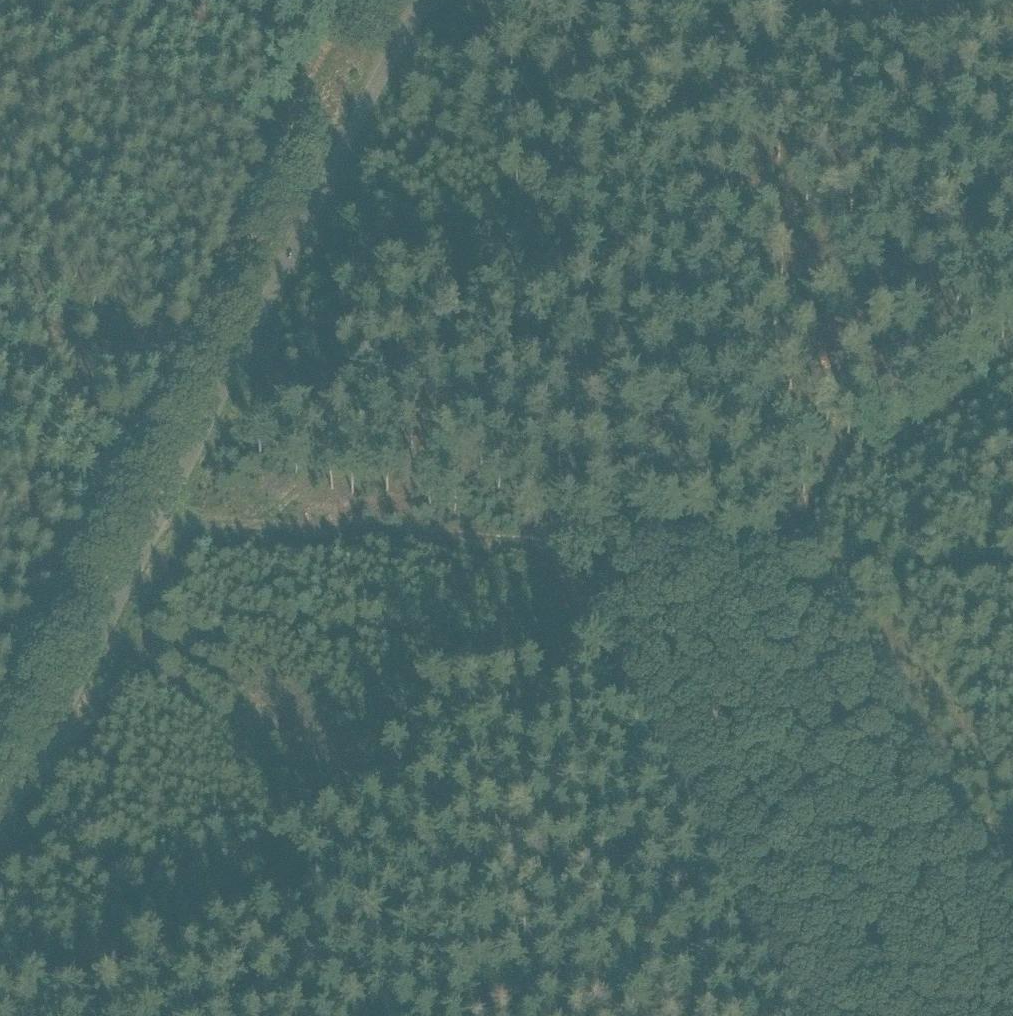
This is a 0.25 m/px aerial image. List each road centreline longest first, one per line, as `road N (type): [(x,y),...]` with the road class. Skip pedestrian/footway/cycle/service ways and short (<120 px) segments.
road 1 (unclassified): [(0,839),(42,773),(345,129),(423,0)]

